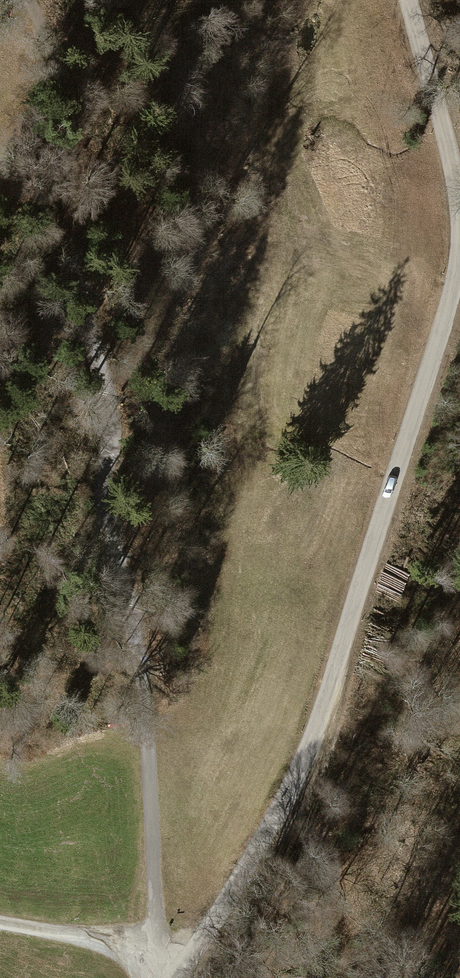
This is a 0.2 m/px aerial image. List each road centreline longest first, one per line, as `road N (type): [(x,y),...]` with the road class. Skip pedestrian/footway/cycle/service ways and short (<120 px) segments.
road 1 (track): [(28,0),(69,115),(72,251),(108,418),(106,521),(145,720),(160,977)]
road 2 (unclassified): [(180,977),(302,759),(452,295),(459,244)]
road 3 (unclassified): [(459,208),(412,0)]
road 4 (track): [(158,951),(0,923)]

